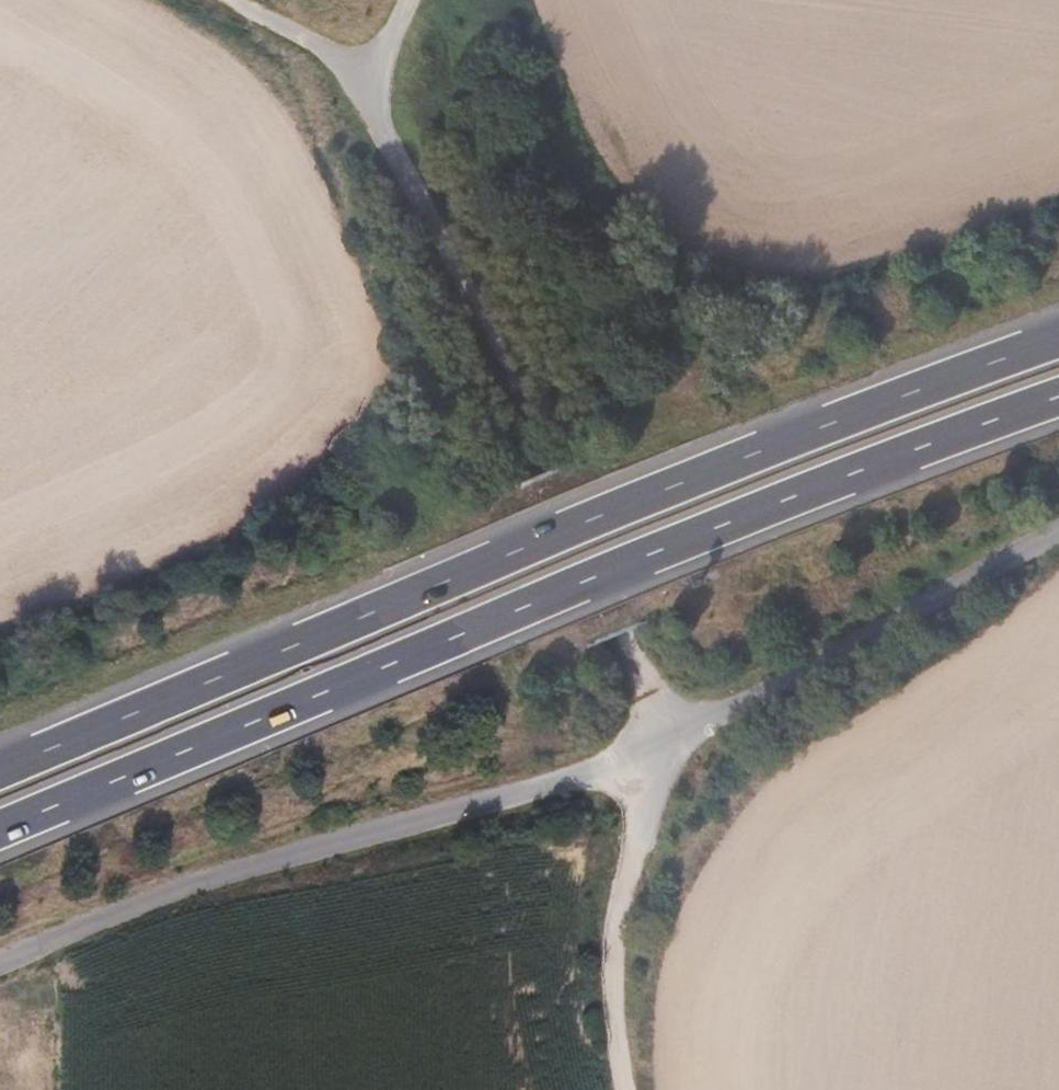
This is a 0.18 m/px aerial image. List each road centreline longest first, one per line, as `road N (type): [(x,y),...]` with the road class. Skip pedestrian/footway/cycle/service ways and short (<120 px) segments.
road 1 (trunk): [(1058,341),(754,454),(0,773)]
road 2 (trunk): [(0,830),(775,504),(1058,401)]
road 3 (track): [(367,67),(634,659),(652,719),(654,763)]
road 4 (track): [(626,1089),(606,1015),(612,948),(654,763)]
road 5 (track): [(221,0),(367,67)]

